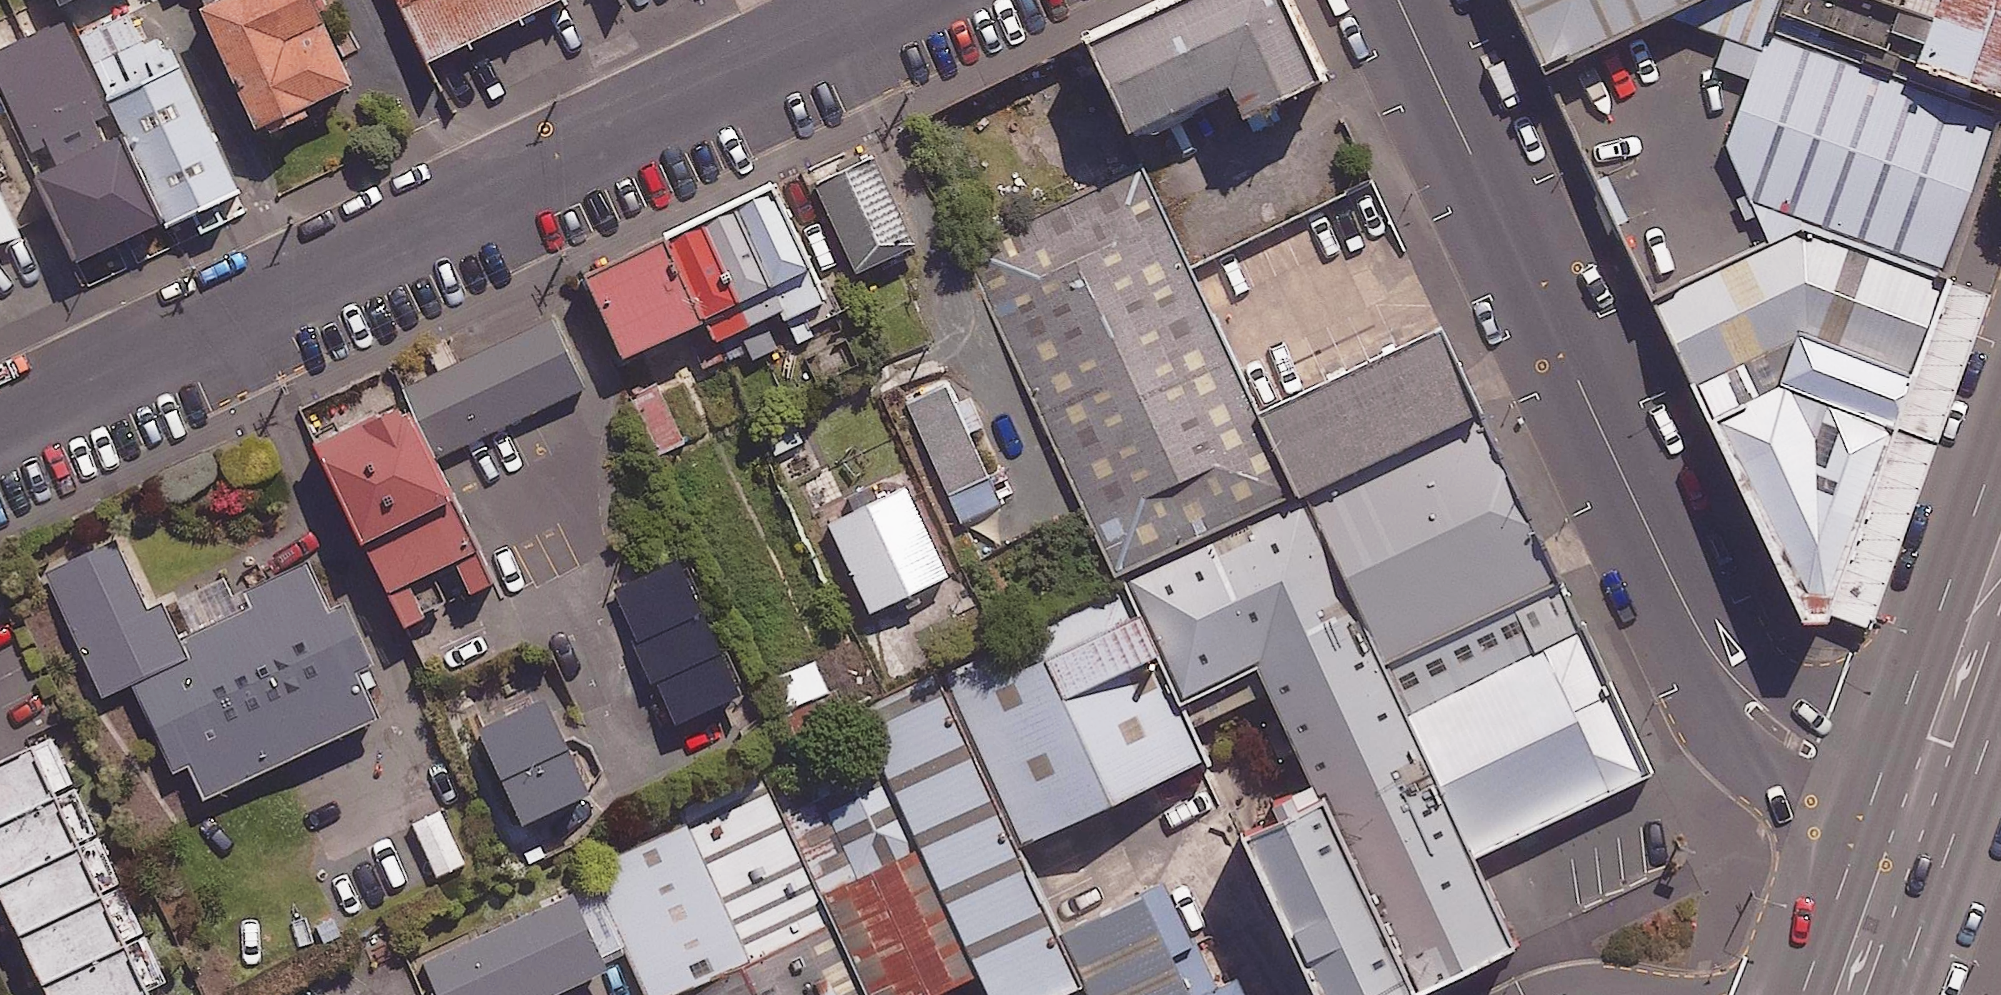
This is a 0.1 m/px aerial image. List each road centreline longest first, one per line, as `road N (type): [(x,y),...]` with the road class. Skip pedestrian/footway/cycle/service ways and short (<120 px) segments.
road 1 (residential): [(931,0),(0,440)]
road 2 (residential): [(1879,782),(1815,754),(1769,722),(1721,661),(1400,0)]
road 3 (secondary): [(1879,782),(2000,440)]
road 4 (secondary): [(1803,994),(1879,782)]
road 5 (secondary): [(1963,811),(1897,994)]

